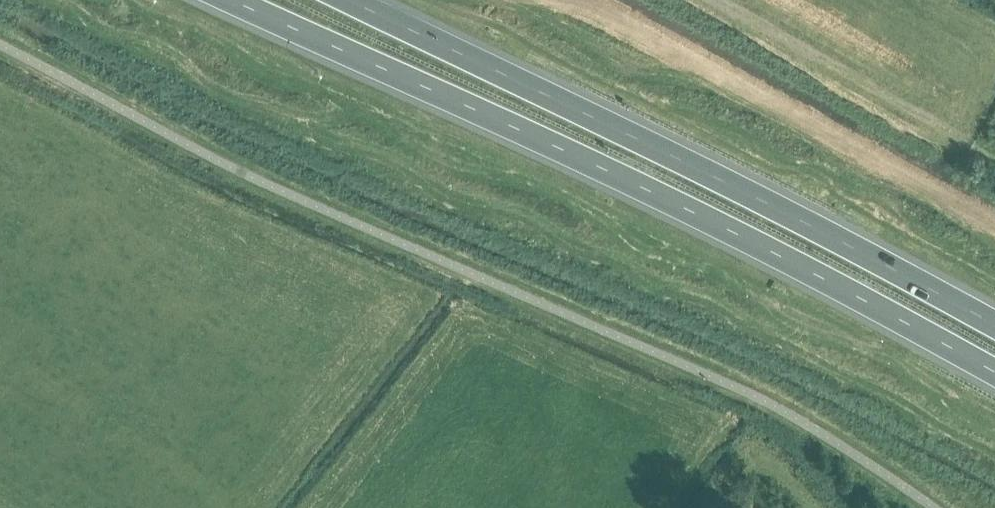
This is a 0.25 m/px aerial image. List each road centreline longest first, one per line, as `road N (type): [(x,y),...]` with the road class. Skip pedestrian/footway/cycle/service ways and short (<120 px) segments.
road 1 (trunk): [(234,0),(641,186),(994,371)]
road 2 (trunk): [(994,323),(355,0)]
road 3 (track): [(994,156),(720,0)]

